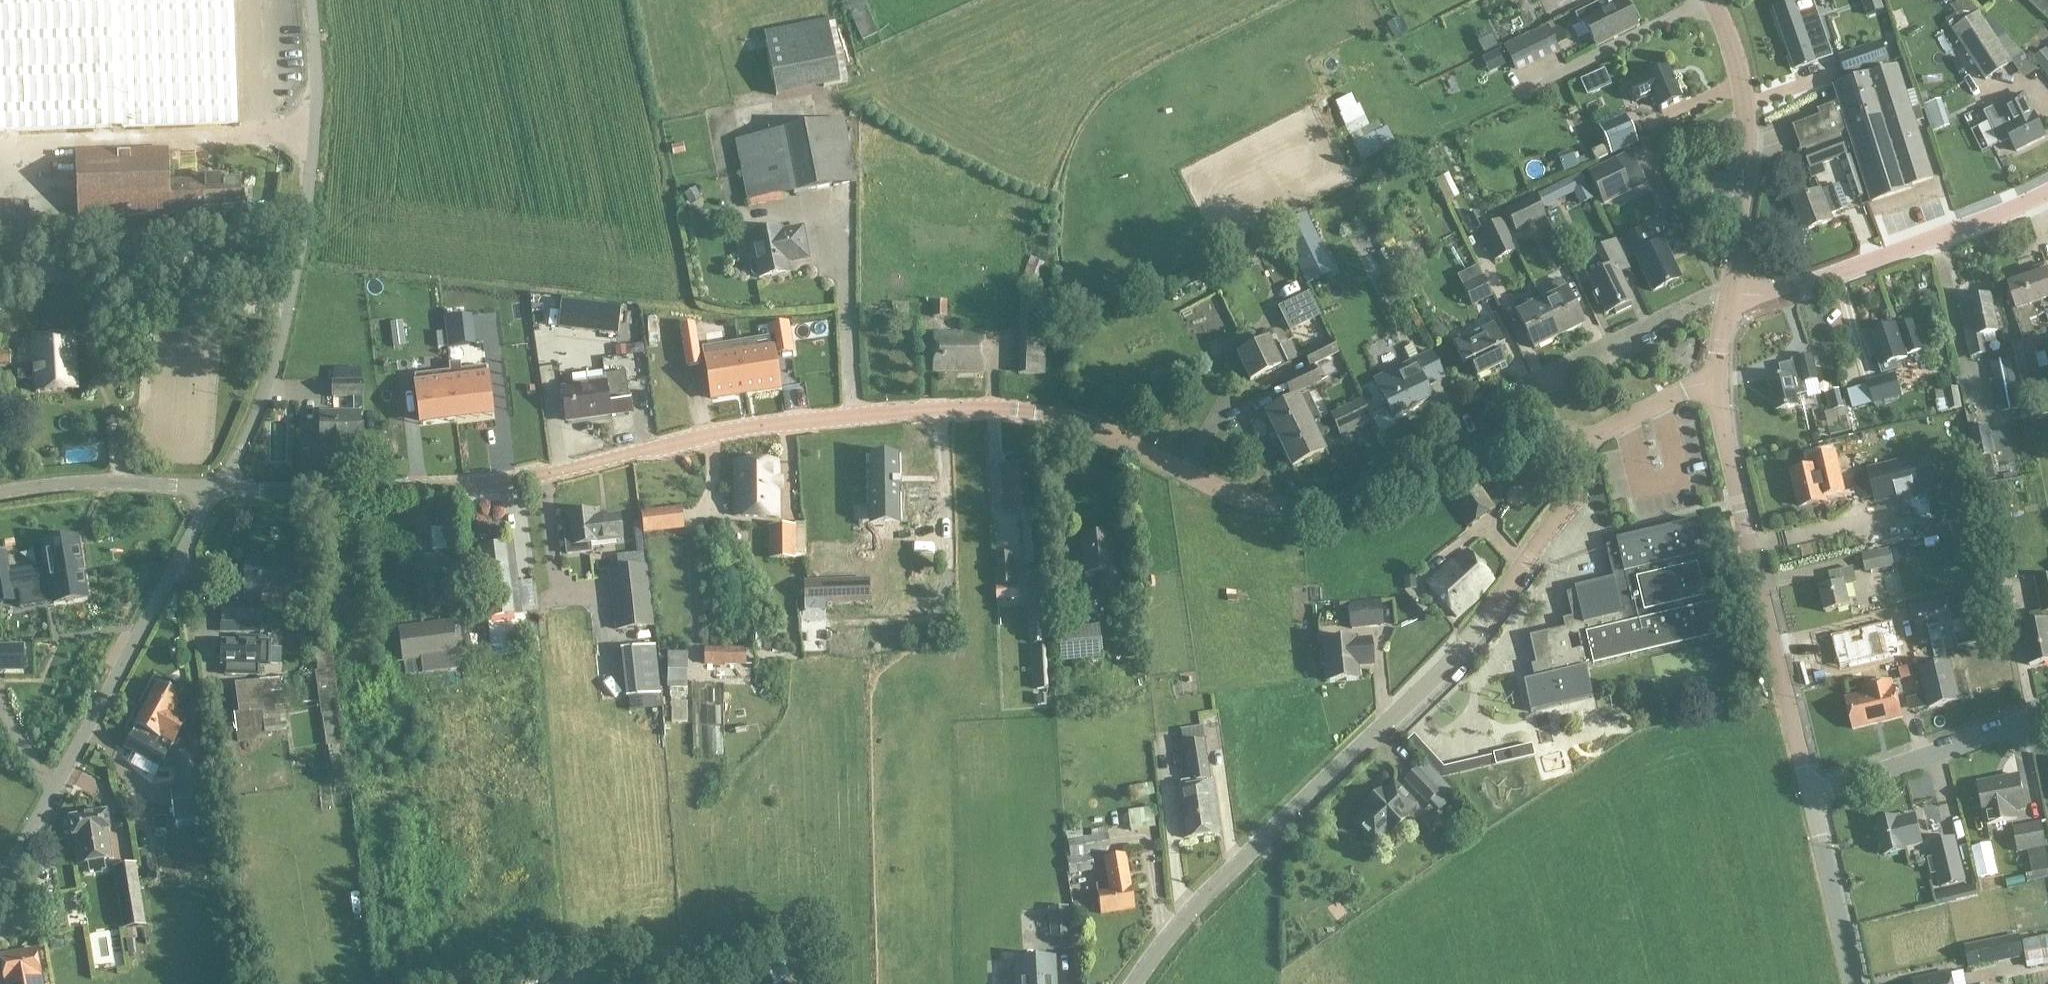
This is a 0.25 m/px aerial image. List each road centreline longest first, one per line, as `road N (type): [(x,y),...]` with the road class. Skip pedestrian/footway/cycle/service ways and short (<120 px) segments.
road 1 (tertiary): [(217,489),(457,489),(745,428),(1003,408),(1088,425),(1257,503),(1312,507),(1554,434)]
road 2 (unclassified): [(1133,983),(1198,902),(1474,635),(1587,486),(1592,441)]
road 3 (unclassified): [(310,0),(316,97),(303,235),(267,387),(217,489)]
road 4 (unclassified): [(0,880),(217,489)]
road 5 (unclassified): [(1814,799),(1727,451),(1719,380)]
road 6 (tertiary): [(2047,192),(1860,266),(1772,293),(1731,295)]
road 7 (tertiary): [(1731,295),(1747,132),(1742,77),(1711,0)]
road 8 (residential): [(1554,434),(1530,381),(1707,296),(1731,295)]
road 9 (residential): [(1814,799),(2047,714)]
road 10 (tertiary): [(0,492),(74,482),(217,489)]
road 11 (unclassified): [(1856,983),(1814,799)]
road 12 (tertiary): [(1592,441),(1658,401),(1719,380)]

